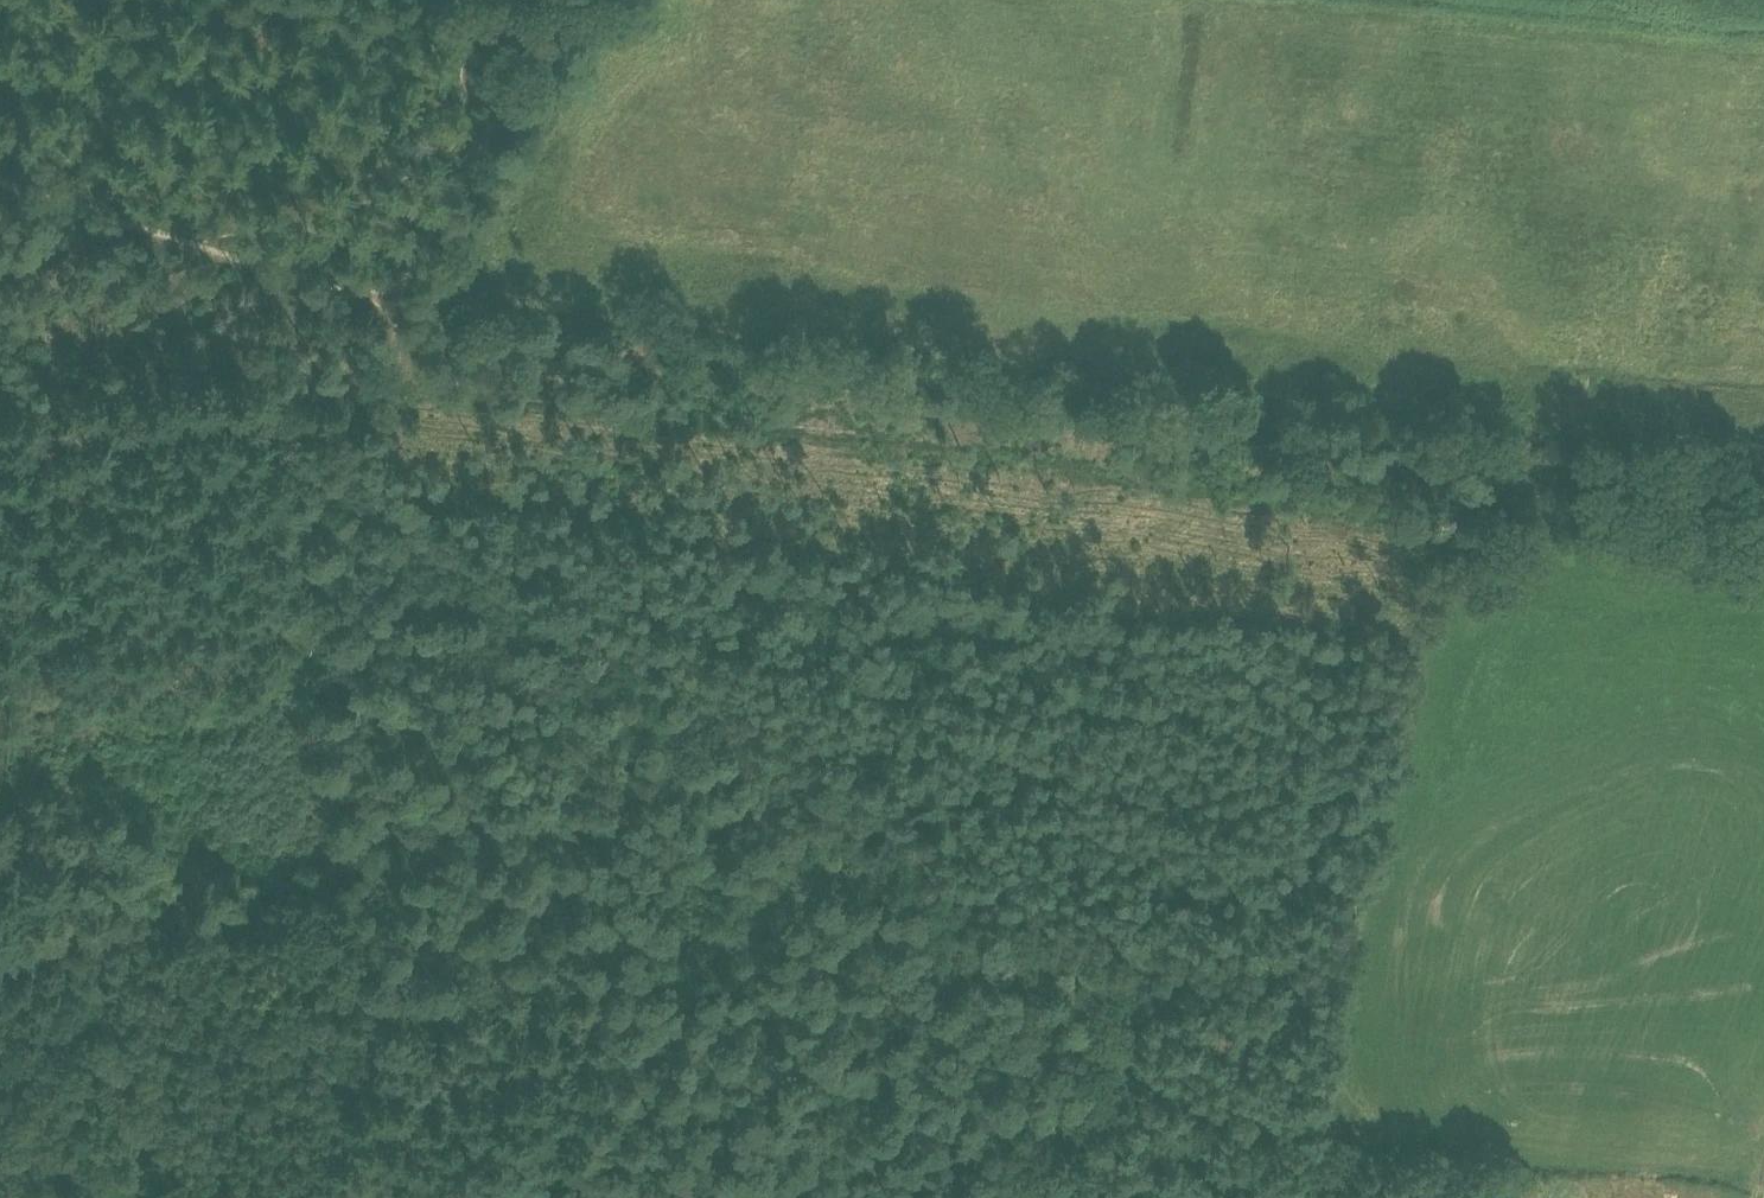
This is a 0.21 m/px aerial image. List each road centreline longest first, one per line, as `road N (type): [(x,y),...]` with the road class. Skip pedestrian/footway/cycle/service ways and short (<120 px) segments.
road 1 (track): [(236,254),(0,175)]

